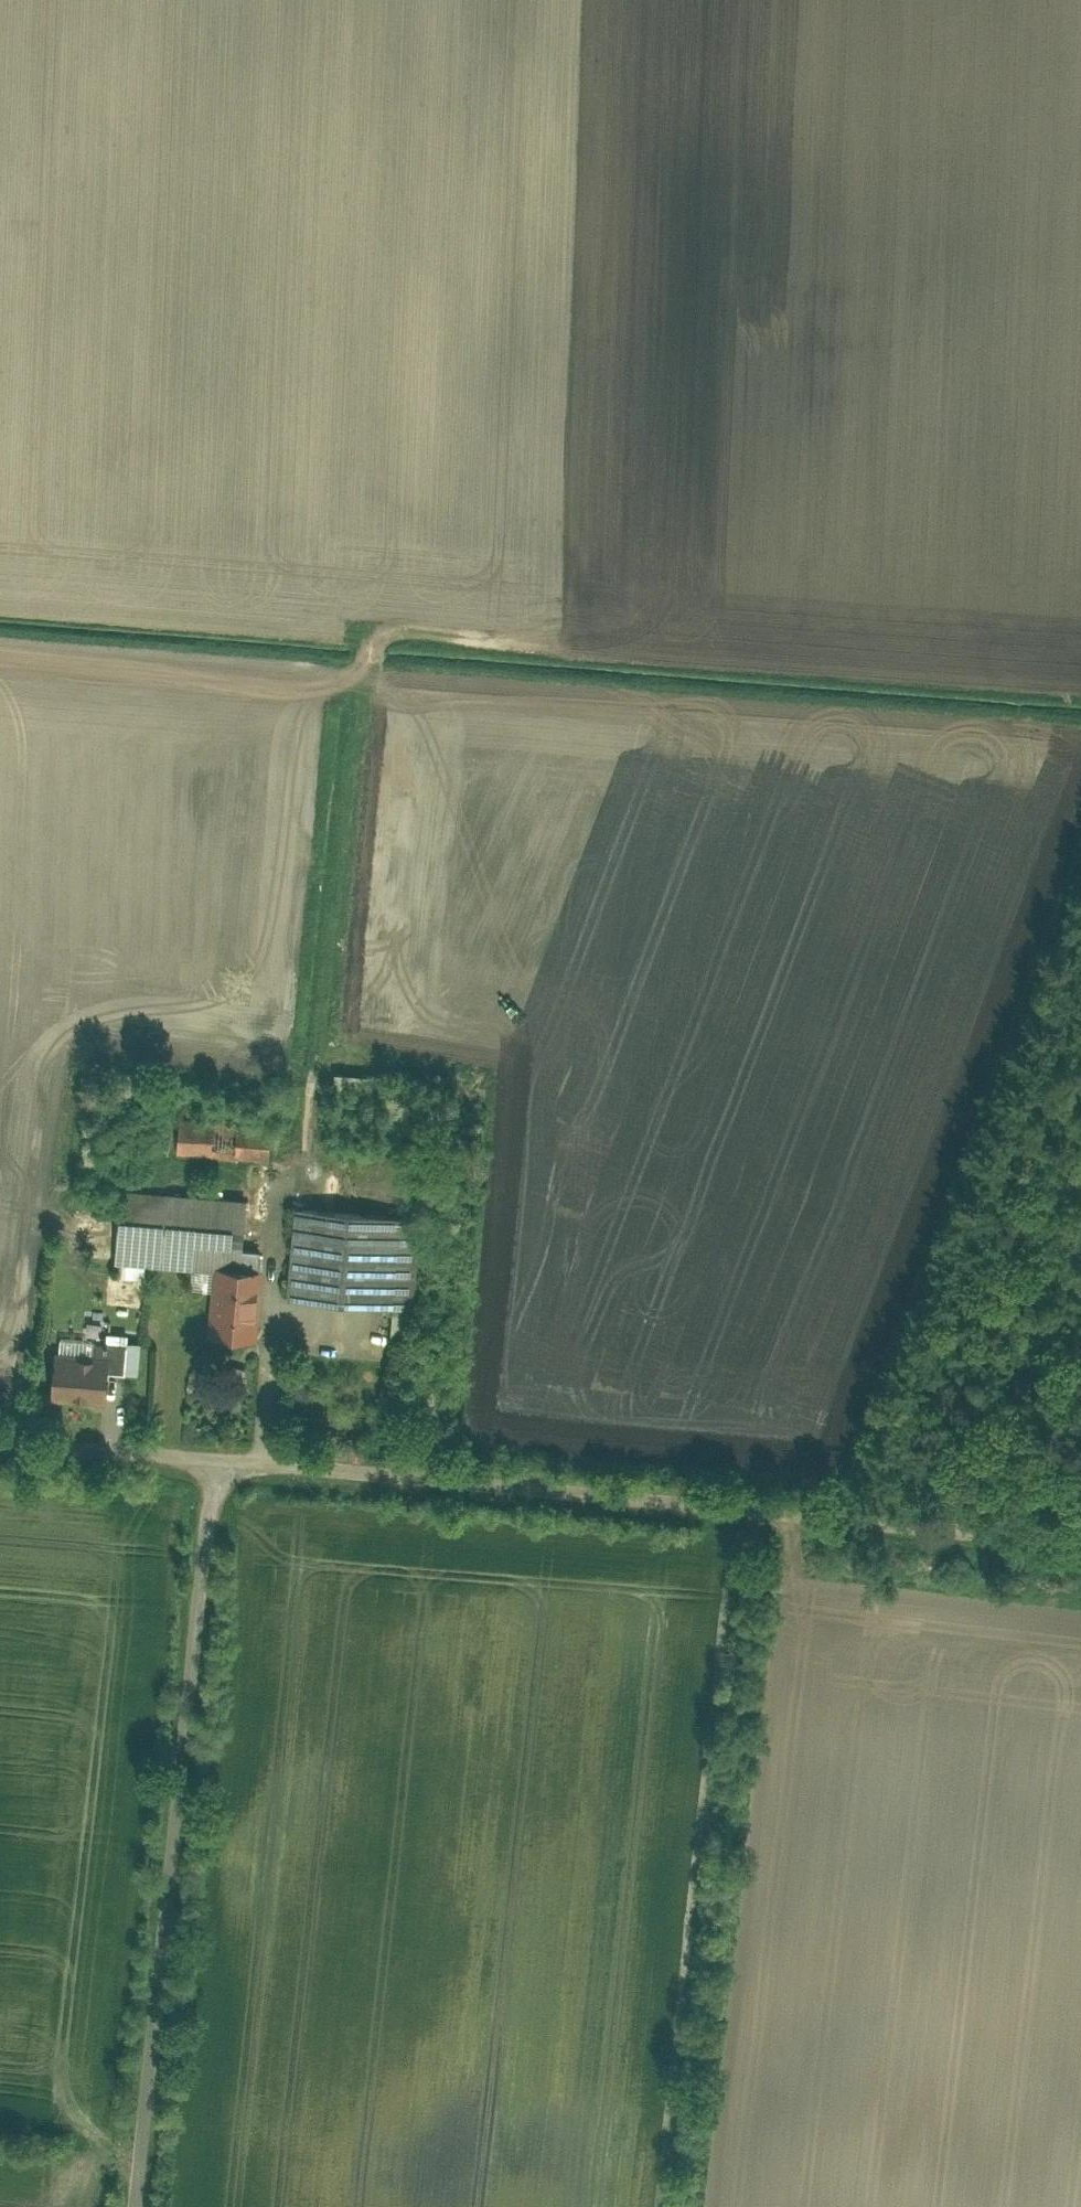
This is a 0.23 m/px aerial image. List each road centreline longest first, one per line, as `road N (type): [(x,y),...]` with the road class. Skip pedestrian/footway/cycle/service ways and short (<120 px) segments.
road 1 (residential): [(1080,1545),(0,1446)]
road 2 (track): [(216,1464),(138,2206)]

